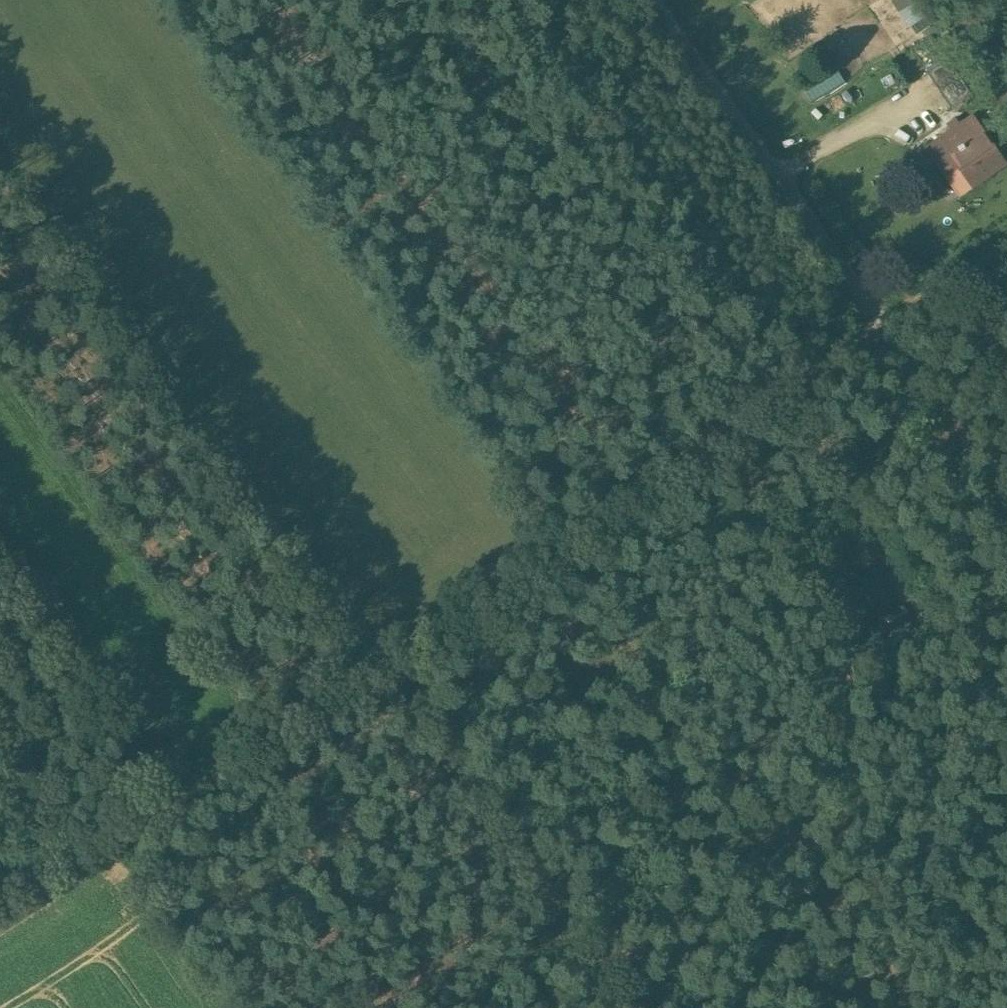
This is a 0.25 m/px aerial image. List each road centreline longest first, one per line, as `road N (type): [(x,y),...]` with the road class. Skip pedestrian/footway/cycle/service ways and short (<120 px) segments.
road 1 (track): [(0,147),(384,661)]
road 2 (unclassified): [(1006,488),(661,0)]
road 3 (track): [(621,1007),(384,661)]
road 4 (track): [(1006,237),(890,318)]

